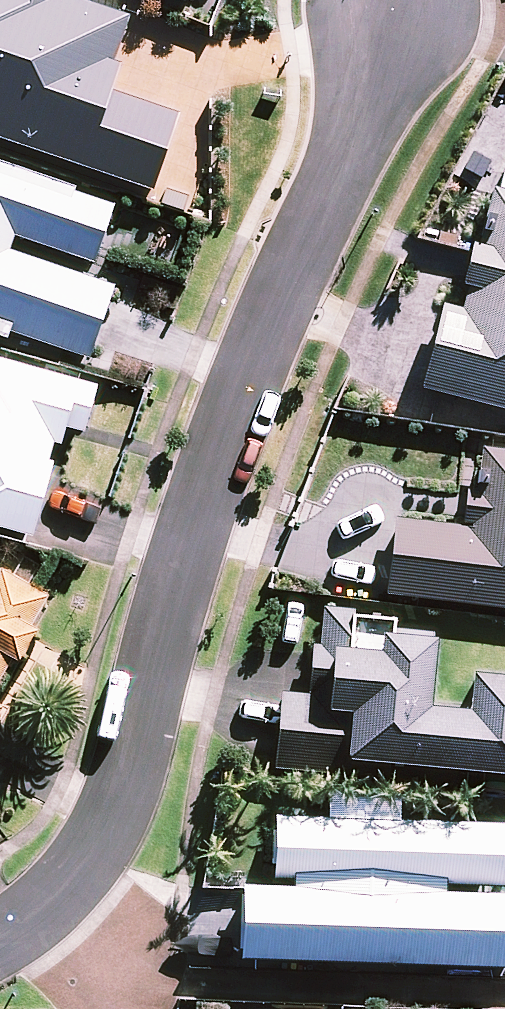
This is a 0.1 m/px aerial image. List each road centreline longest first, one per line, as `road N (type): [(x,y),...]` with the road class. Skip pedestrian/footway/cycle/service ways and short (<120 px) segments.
road 1 (residential): [(0,950),(77,886),(116,829),(197,552),(365,121),(400,8)]

